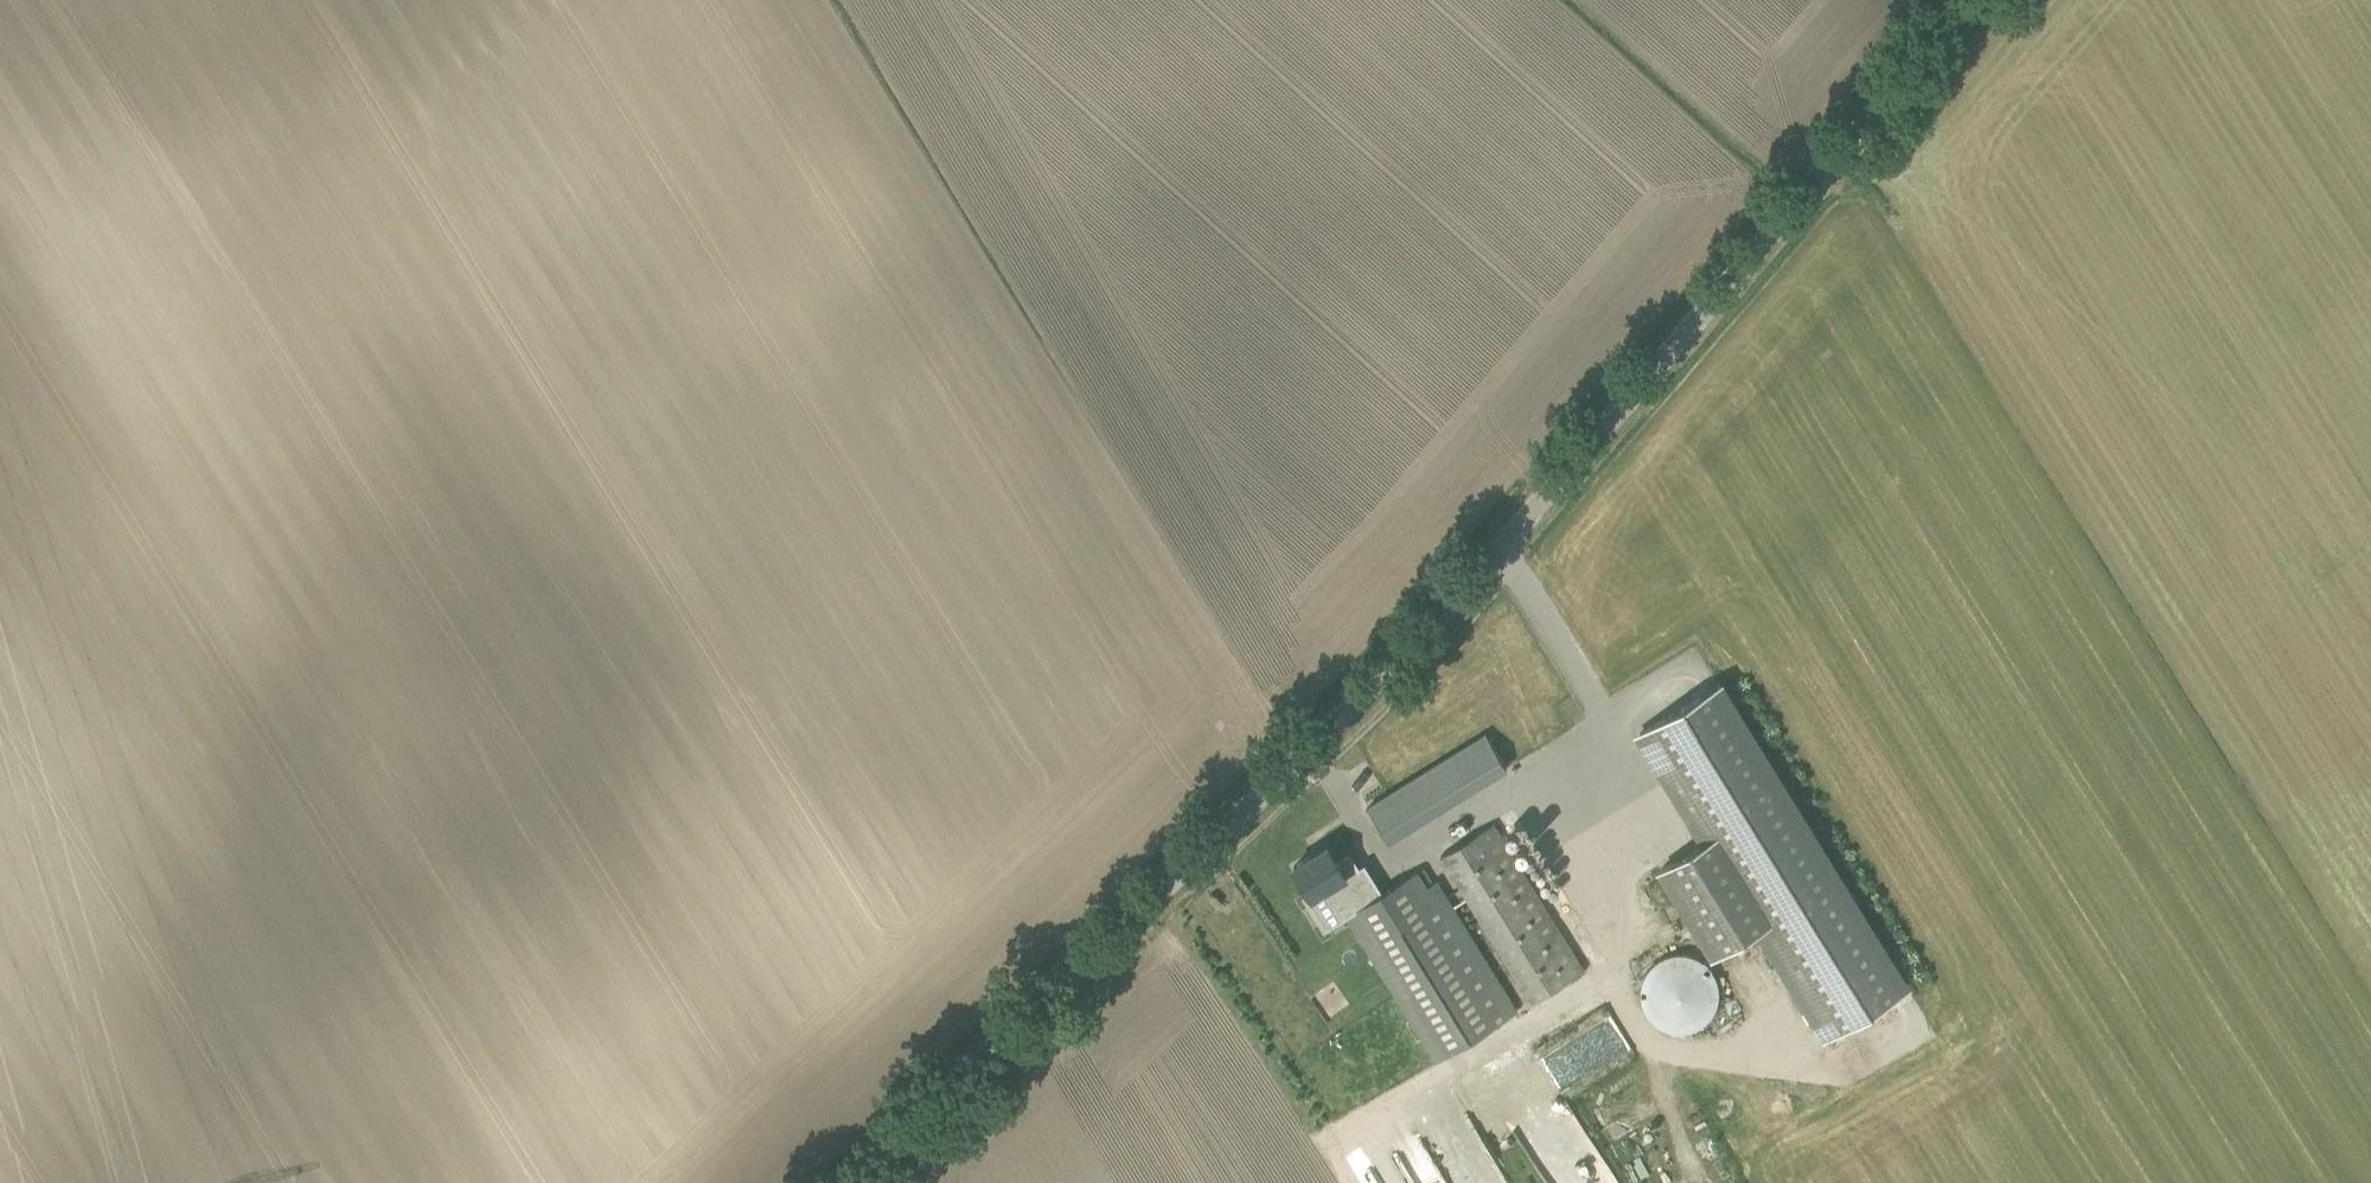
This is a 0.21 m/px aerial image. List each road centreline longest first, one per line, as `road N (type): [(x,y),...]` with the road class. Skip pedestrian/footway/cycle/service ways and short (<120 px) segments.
road 1 (unclassified): [(861,1182),(1247,819),(1441,623),(1973,0)]

